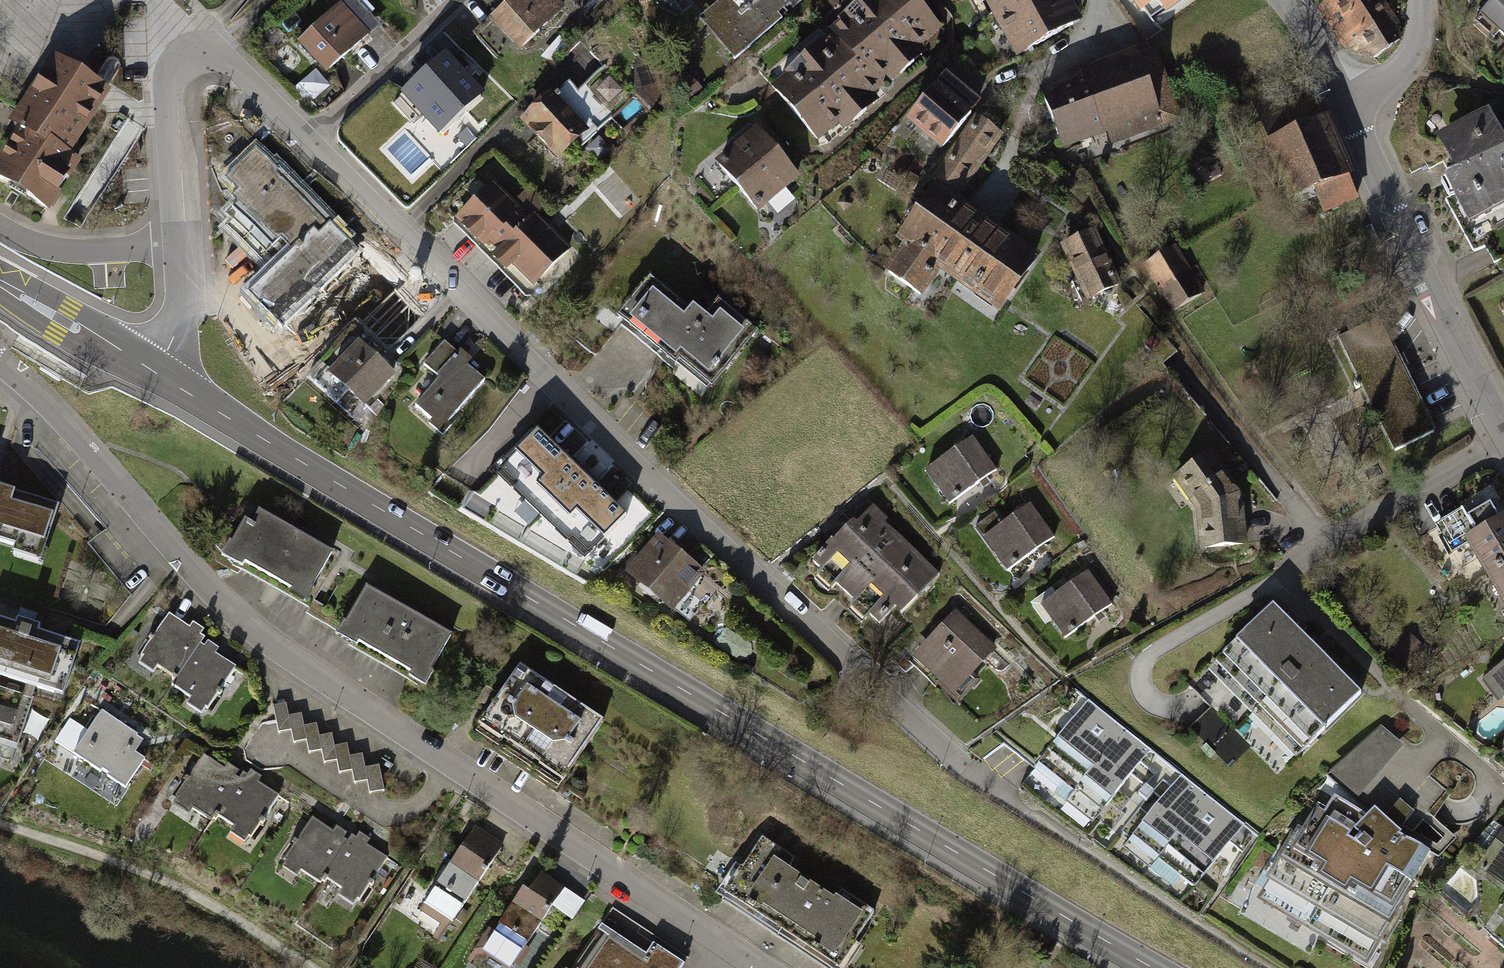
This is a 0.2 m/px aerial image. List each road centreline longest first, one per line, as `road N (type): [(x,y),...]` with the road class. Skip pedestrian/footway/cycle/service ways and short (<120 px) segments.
road 1 (secondary): [(152,373),(1156,967)]
road 2 (residential): [(310,138),(670,495),(955,761),(1027,811)]
road 3 (residential): [(765,967),(264,627),(207,579),(48,403),(0,363)]
road 4 (residential): [(1503,432),(1345,103)]
road 5 (residential): [(1503,440),(1318,545)]
road 6 (residential): [(310,138),(460,0)]
road 7 (residential): [(189,50),(171,77),(181,242)]
road 8 (residential): [(181,242),(70,251),(28,243),(0,226)]
road 9 (secondary): [(0,282),(152,373)]
road 10 (residential): [(189,50),(216,49),(310,138)]
road 11 (residential): [(1345,103),(1405,62),(1417,42),(1420,0)]
road 12 (residential): [(181,242),(180,315),(152,373)]

